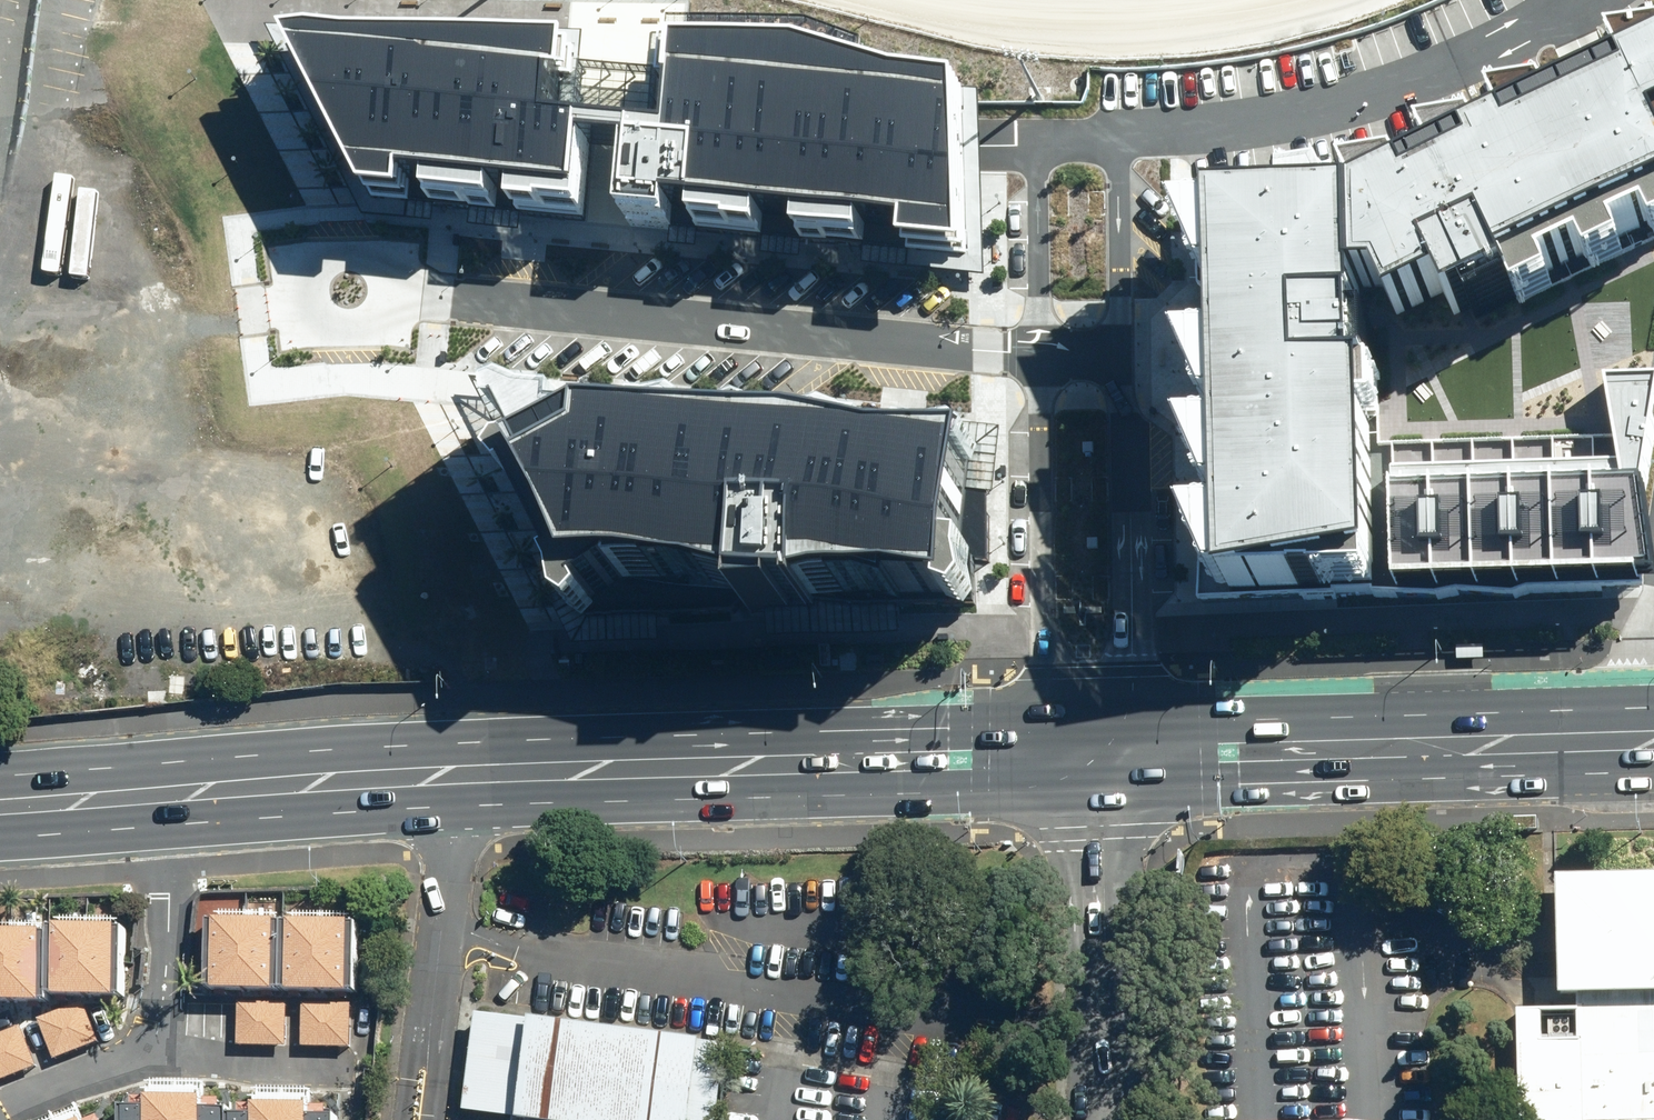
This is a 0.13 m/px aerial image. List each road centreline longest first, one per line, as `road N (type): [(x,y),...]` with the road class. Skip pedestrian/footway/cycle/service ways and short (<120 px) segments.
road 1 (primary): [(0,806),(454,775),(1095,755)]
road 2 (residential): [(1040,352),(391,292)]
road 3 (primary): [(1095,755),(1653,740)]
road 4 (residential): [(1040,352),(1040,159),(1060,139),(1098,135),(1119,151),(1126,351)]
road 5 (residential): [(1126,351),(1137,650),(1095,755)]
road 6 (residential): [(1095,755),(1044,604),(1040,352)]
road 7 (residential): [(391,292),(369,325),(342,330),(311,305),(314,266)]

